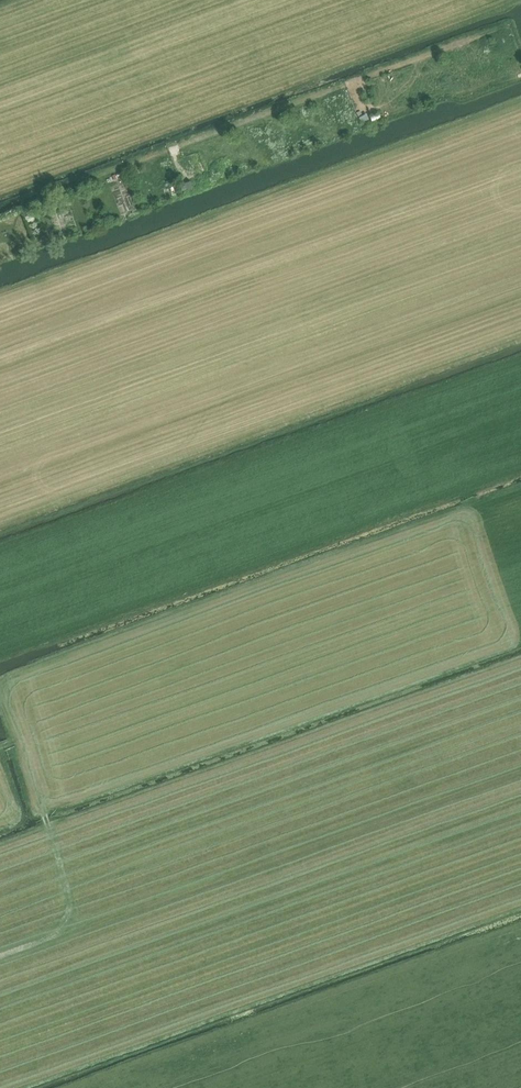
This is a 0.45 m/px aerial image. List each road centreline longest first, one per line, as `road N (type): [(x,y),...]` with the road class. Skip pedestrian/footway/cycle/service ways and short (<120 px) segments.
road 1 (track): [(43,808),(71,897),(52,933),(520,763)]
road 2 (track): [(520,128),(0,325)]

